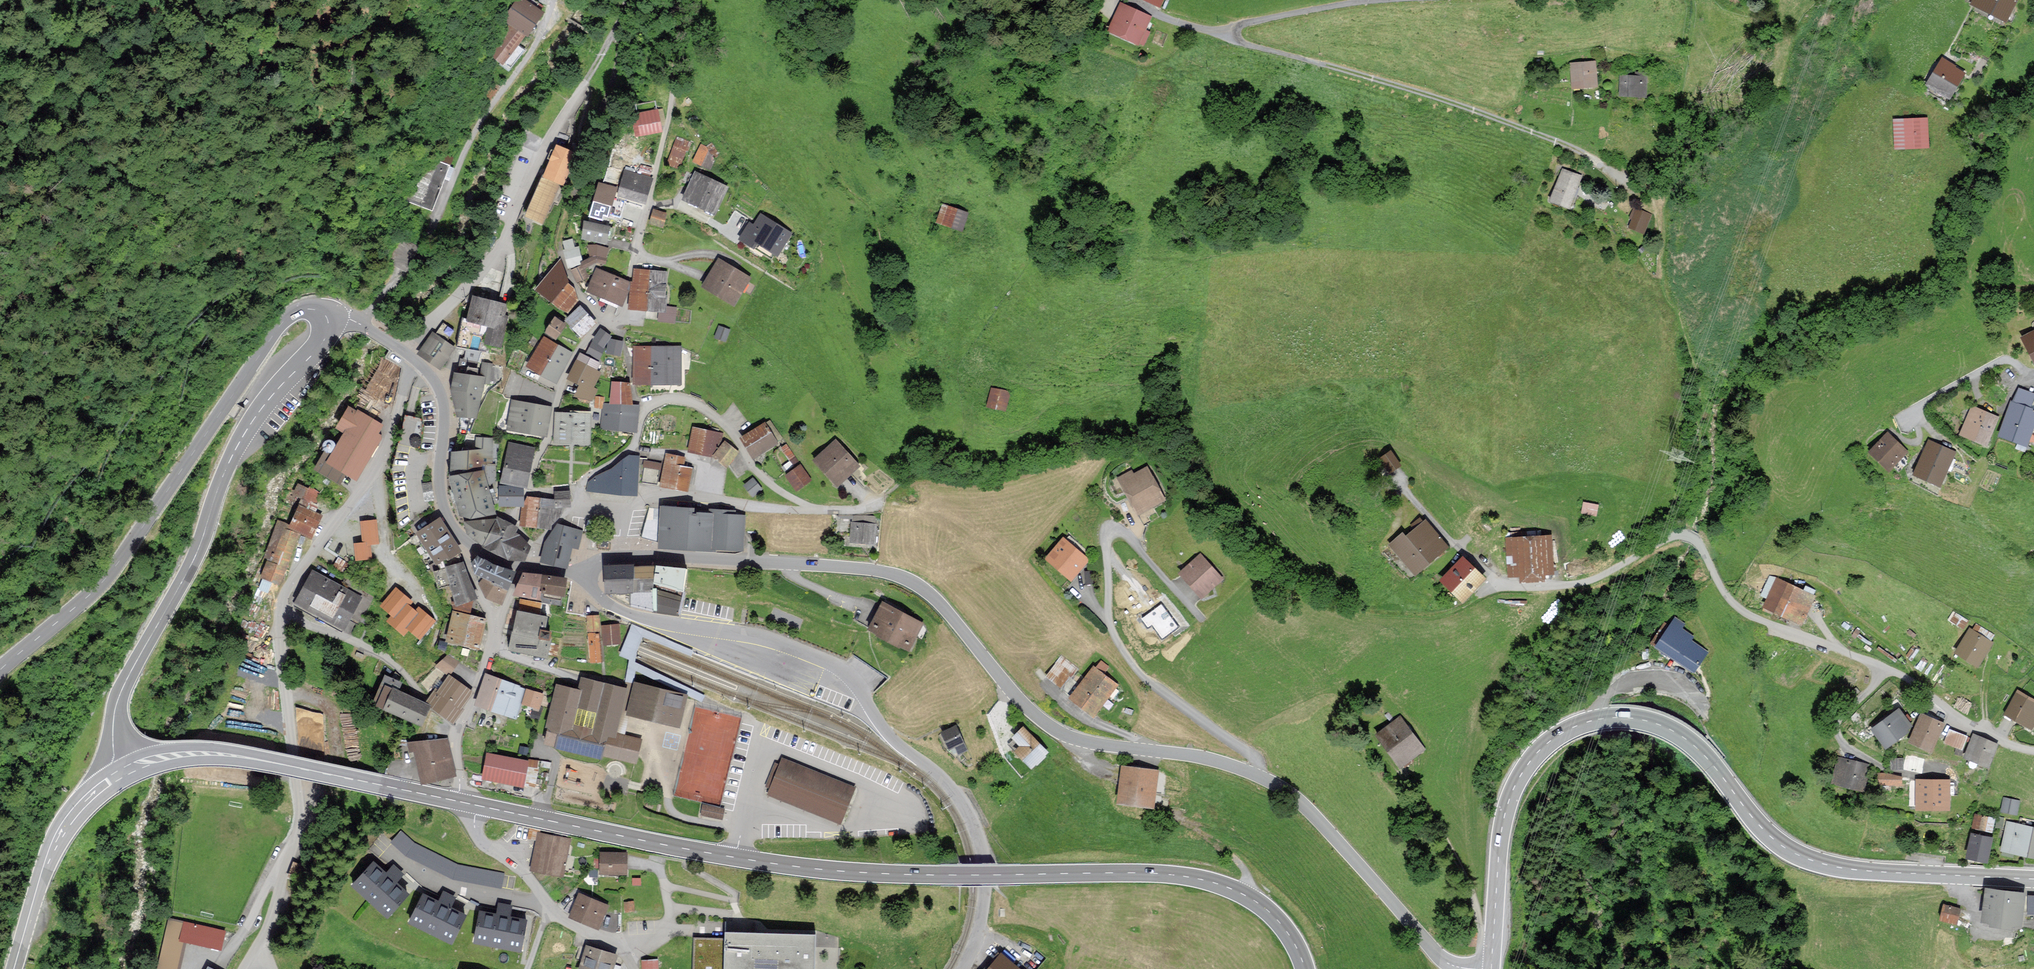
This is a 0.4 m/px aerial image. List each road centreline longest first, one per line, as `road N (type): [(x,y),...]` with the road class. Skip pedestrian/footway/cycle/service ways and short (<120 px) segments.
road 1 (primary): [(1305,968),(1266,909),(1197,880),(835,872),(476,806)]
road 2 (primary): [(2033,881),(1808,862),(1774,841),(1686,741),(1644,722),(1607,720),(1547,745),(1514,790),(1500,845),(1491,968)]
road 3 (unclassified): [(618,554),(904,577),(929,591),(1055,731),(1211,760),(1263,779)]
road 4 (tertiary): [(584,576),(634,615),(768,641),(848,676),(887,733),(942,778),(967,812),(984,890),(964,968)]
road 5 (unclassified): [(2033,750),(1960,720),(1888,669),(1750,616),(1728,598),(1689,536),(1669,537),(1585,582),(1505,585)]
road 6 (tertiary): [(326,320),(318,348),(256,415),(198,552),(134,664),(115,717),(118,775)]
road 7 (tertiary): [(0,673),(128,555),(286,318),(310,309),(326,320)]
road 8 (residential): [(1263,779),(1258,759),(1154,687),(1123,651),(1109,618),(1111,532),(1124,532),(1200,618)]
road 9 (track): [(1231,30),(1253,47),(1415,91),(1554,141),(1643,186)]
road 10 (unclassified): [(407,356),(484,267),(615,31)]
road 11 (residential): [(356,322),(435,229),(474,135),(534,47),(554,0)]
road 12 (unclassified): [(254,957),(300,814),(279,611)]
road 13 (primary): [(457,801),(206,753),(159,758),(118,775)]
road 14 (track): [(604,52),(614,88),(559,239),(578,291),(607,320)]
road 15 (unclassified): [(279,611),(386,453),(407,356)]
road 16 (unclassified): [(1263,779),(1318,821),(1441,958),(1466,968)]
road 17 (residential): [(1130,0),(1218,32),(1379,0)]
road 18 (primary): [(118,775),(57,841),(15,968)]
road 19 (residential): [(279,611),(395,665),(455,735)]
road 20 (residential): [(813,512),(770,482),(726,425),(700,407),(670,399),(644,410)]
road 21 (tertiary): [(407,356),(444,400),(442,501),(463,539)]
road 22 (track): [(1403,775),(1445,836),(1482,933),(1493,940)]
road 23 (residential): [(813,512),(657,497),(627,511)]
road 24 (residential): [(528,489),(565,376),(607,320)]
road 25 (residential): [(607,320),(626,312),(657,159)]
road 26 (track): [(682,0),(657,159)]
road 27 (residential): [(2033,374),(1998,361),(1935,395),(1918,414),(1934,435)]
road 28 (residential): [(542,897),(458,883),(395,853)]
road 29 (residential): [(476,806),(479,839),(517,866),(542,897)]
road 30 (unclassified): [(630,954),(667,933),(662,857)]

